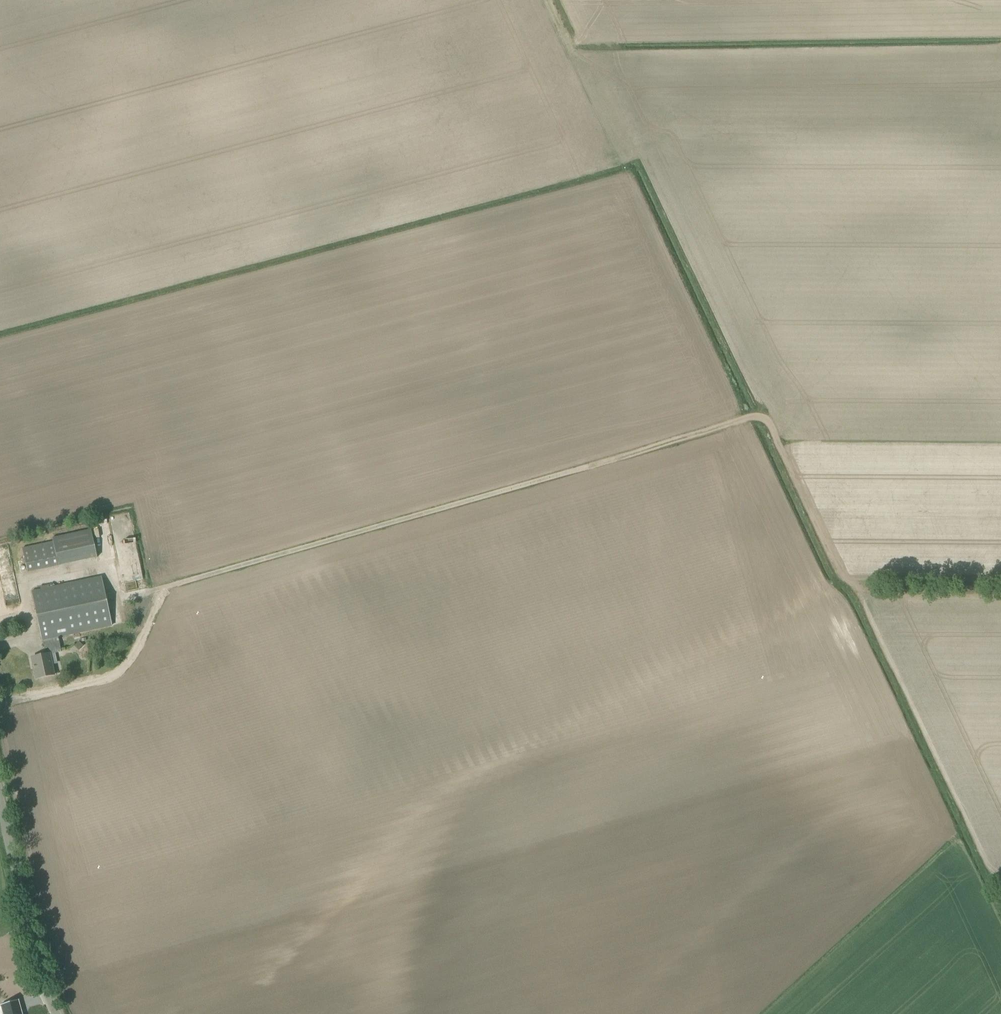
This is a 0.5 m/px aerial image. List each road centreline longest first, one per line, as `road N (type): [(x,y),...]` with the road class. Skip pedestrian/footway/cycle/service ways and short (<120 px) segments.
road 1 (unclassified): [(49,1013),(0,809)]

